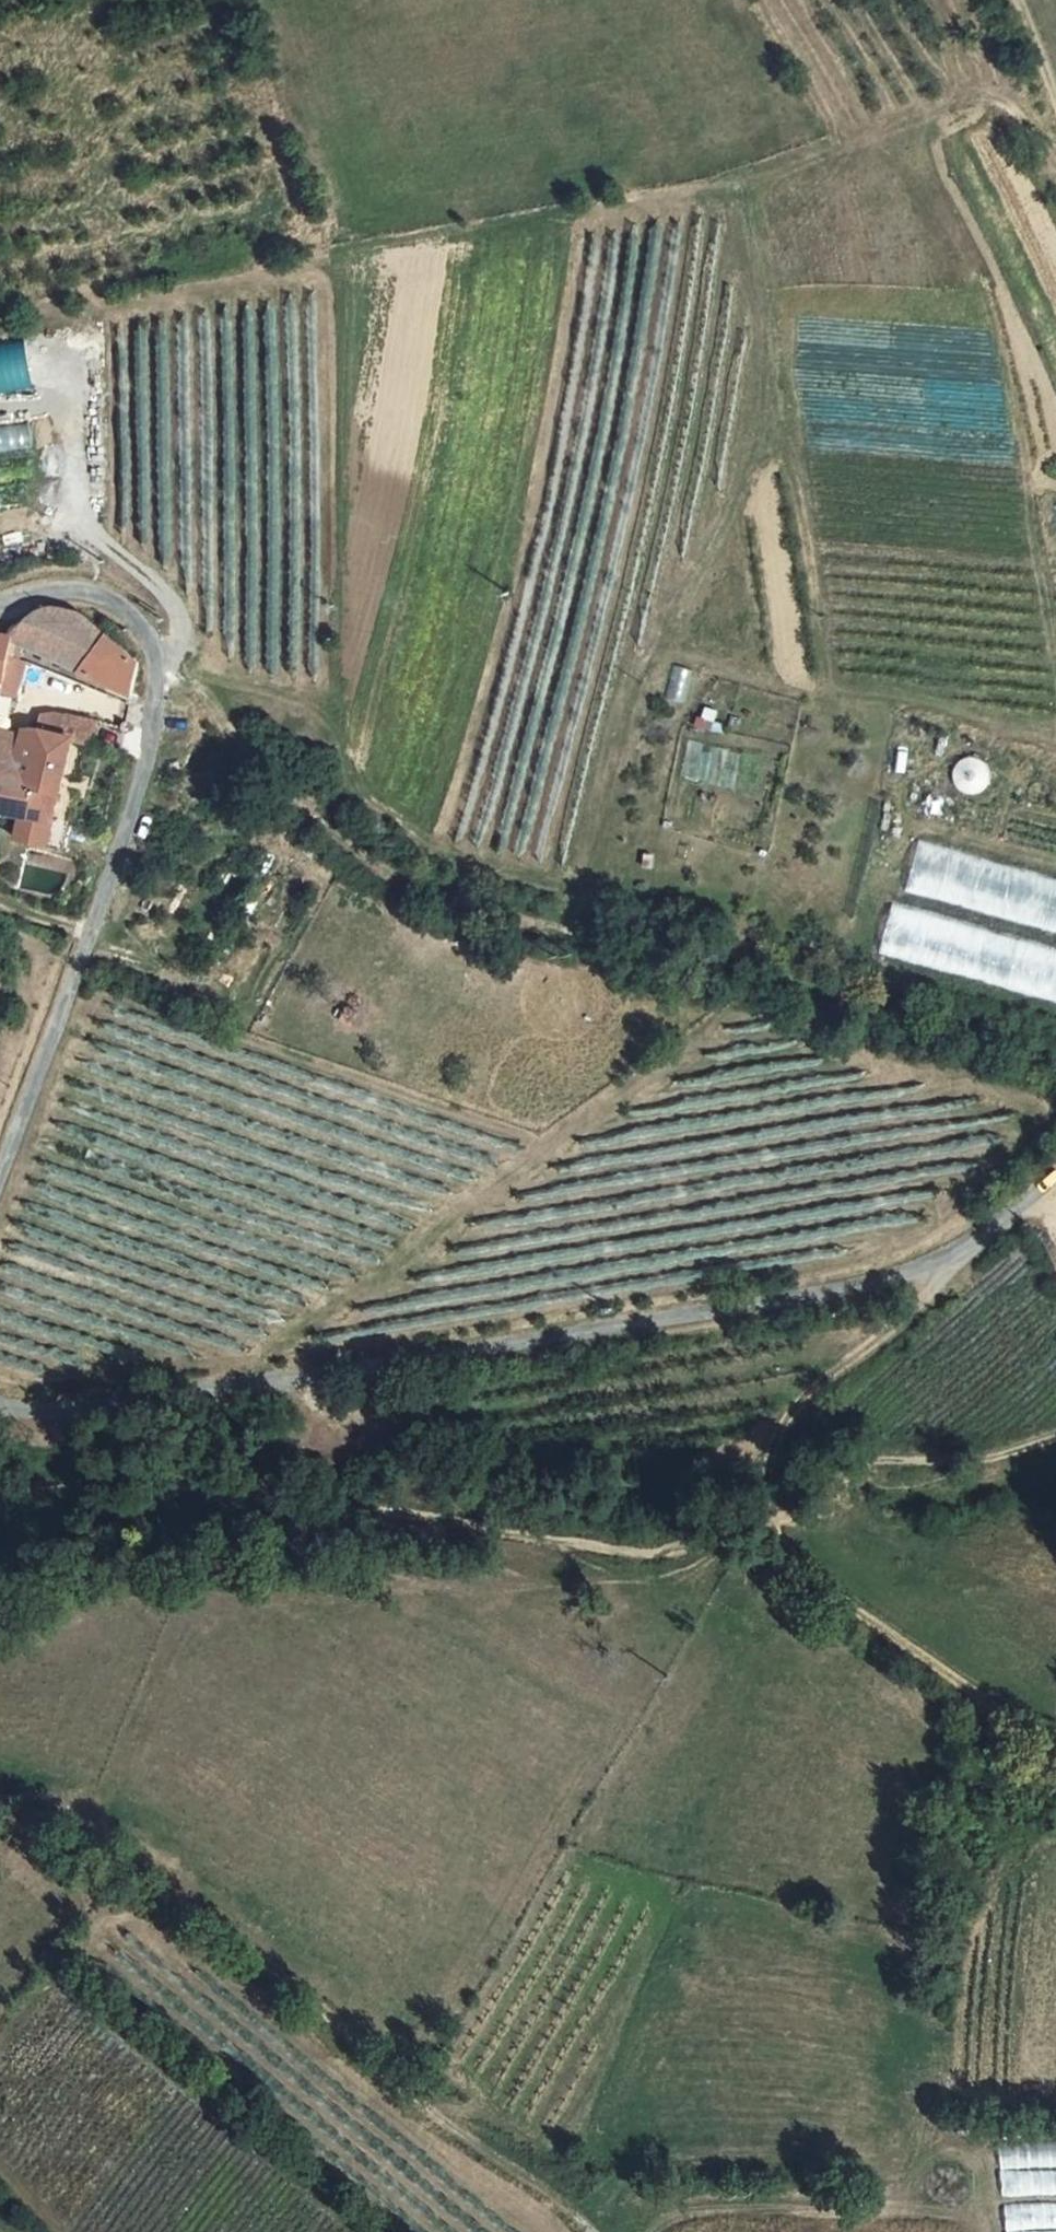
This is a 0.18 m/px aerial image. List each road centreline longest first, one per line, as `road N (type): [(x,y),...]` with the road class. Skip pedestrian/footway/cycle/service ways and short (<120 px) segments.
road 1 (unclassified): [(1055,1173),(947,1264),(828,1292),(62,1411),(0,1408)]
road 2 (unclassified): [(0,1175),(140,788),(162,660),(140,626),(102,594),(44,592),(0,605)]
road 3 (track): [(0,1816),(238,1934),(406,2097),(582,2216),(593,2231)]
road 4 (track): [(947,1264),(927,1296),(780,1426),(762,1494),(771,1517),(853,1611),(1055,1738)]

